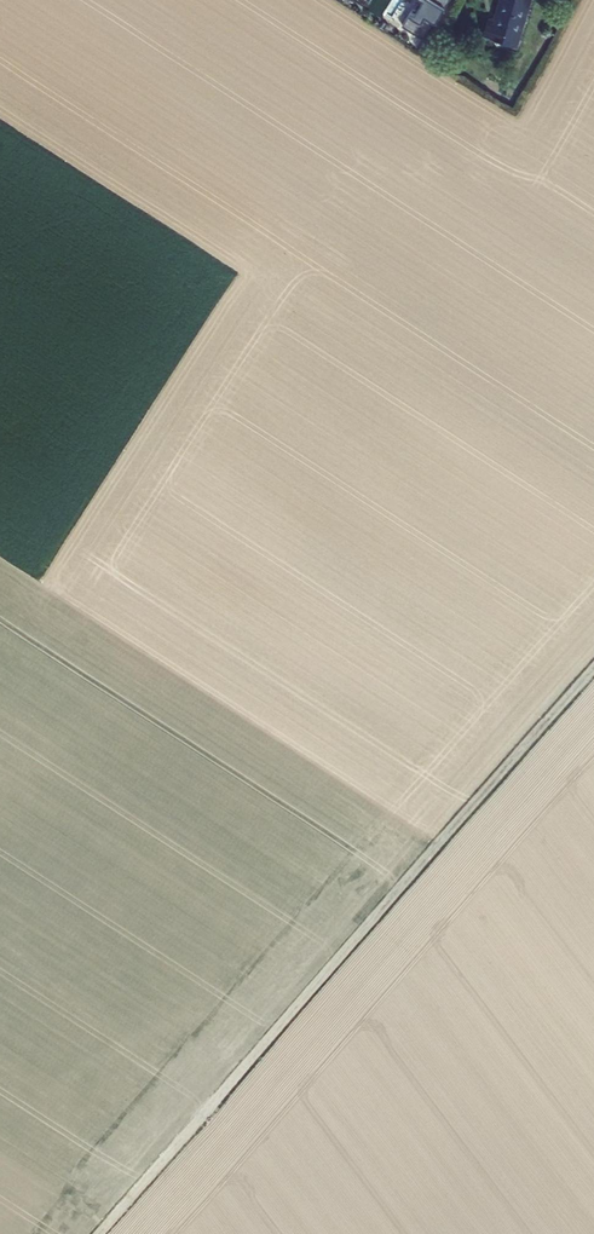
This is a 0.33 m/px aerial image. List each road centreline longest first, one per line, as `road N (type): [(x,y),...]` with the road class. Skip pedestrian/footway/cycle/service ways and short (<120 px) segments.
road 1 (track): [(593,670),(102,1233)]

